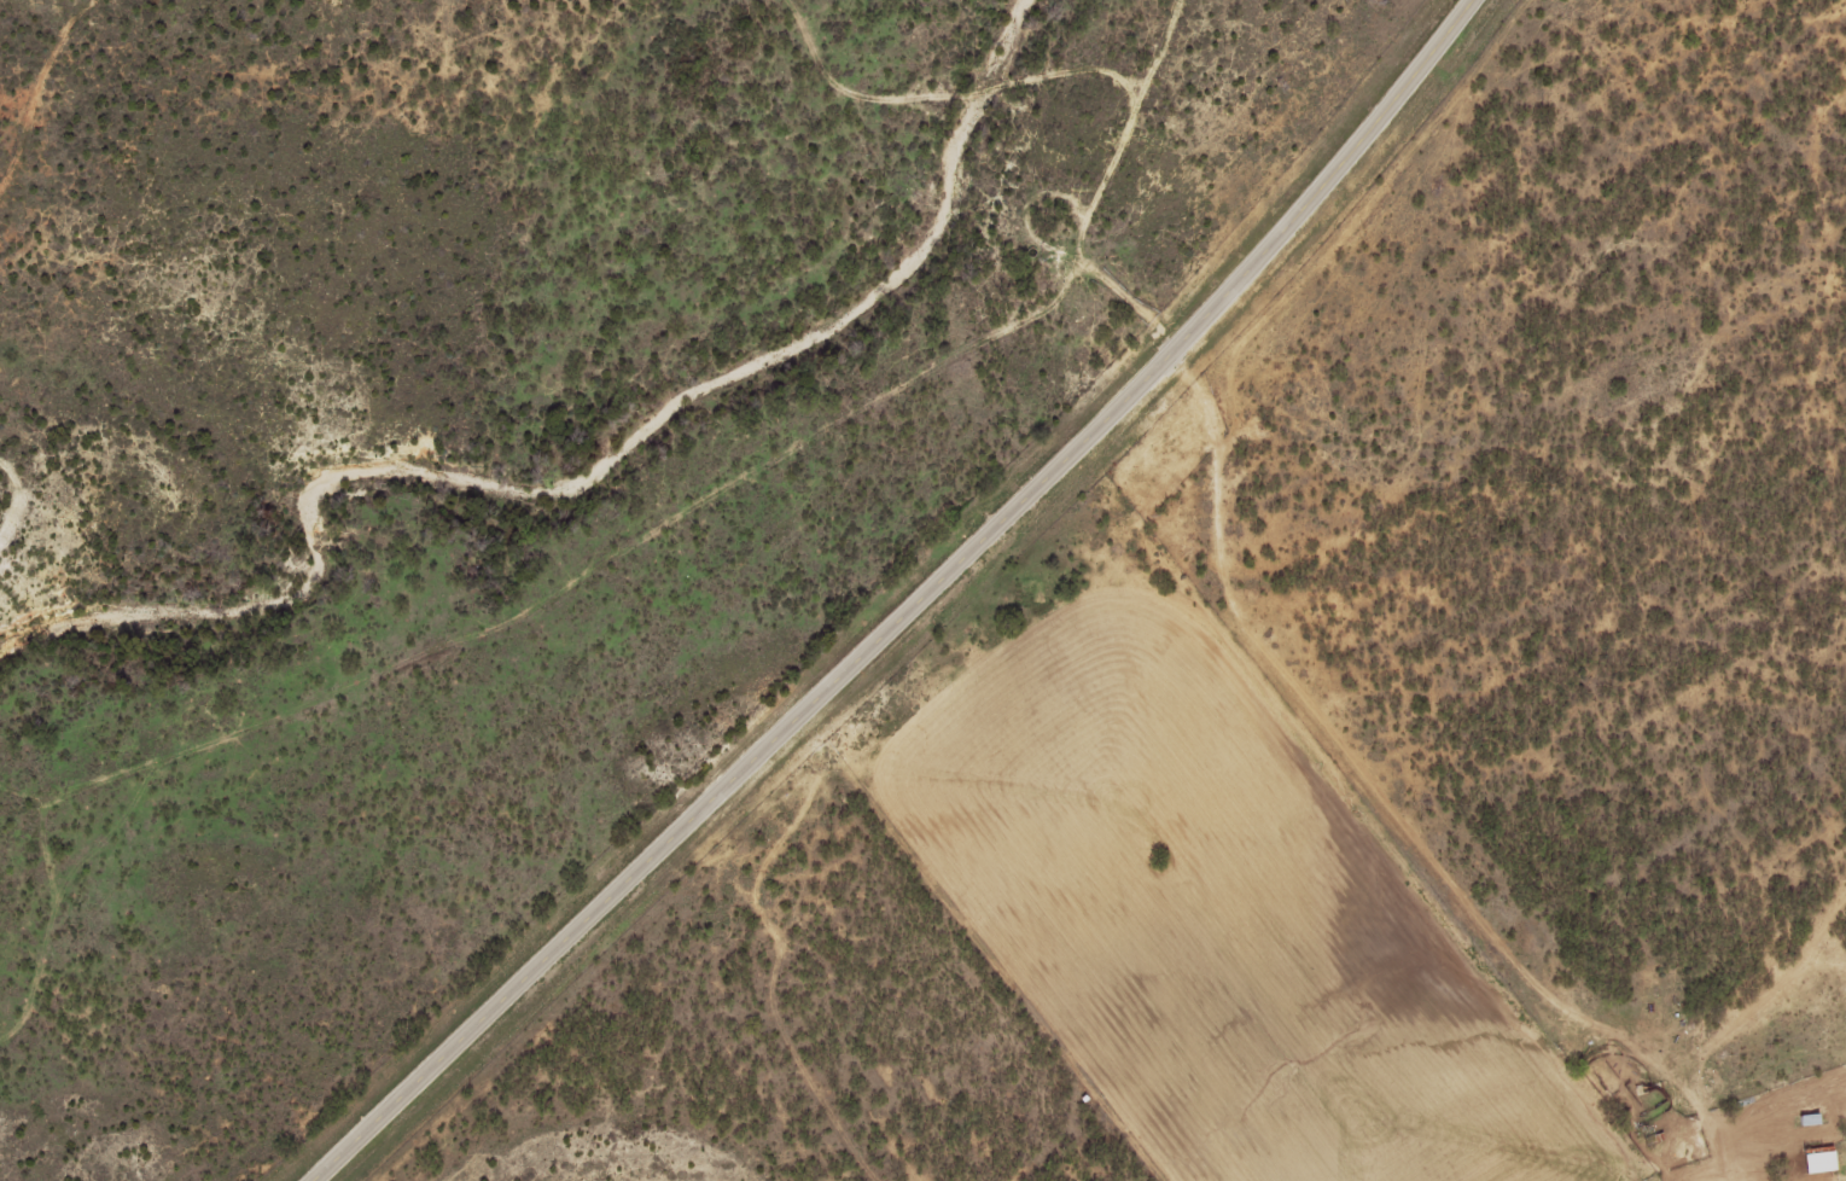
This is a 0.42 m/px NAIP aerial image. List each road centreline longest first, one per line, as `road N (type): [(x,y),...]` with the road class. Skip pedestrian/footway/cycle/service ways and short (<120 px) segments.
road 1 (tertiary): [(314,1180),(1117,413),(1305,210),(1477,0)]
road 2 (residential): [(1196,330),(1175,547),(1206,629),(1271,653),(1525,985),(1699,1074),(1714,1180)]

